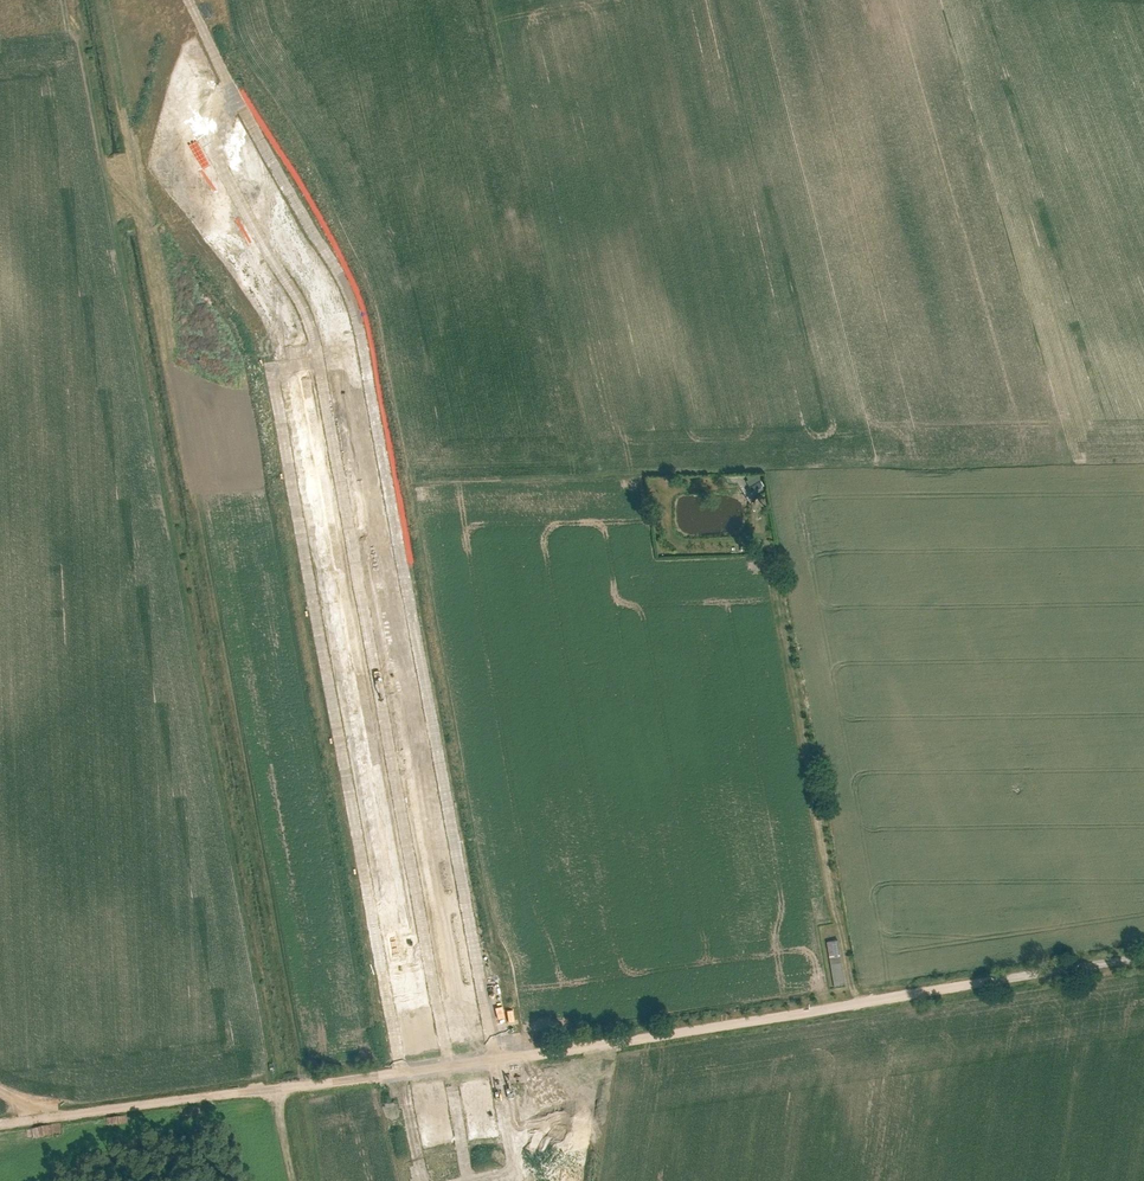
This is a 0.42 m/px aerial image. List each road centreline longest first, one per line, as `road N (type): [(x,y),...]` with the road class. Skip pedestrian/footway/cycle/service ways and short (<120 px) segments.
road 1 (track): [(1134,957),(0,1117)]

